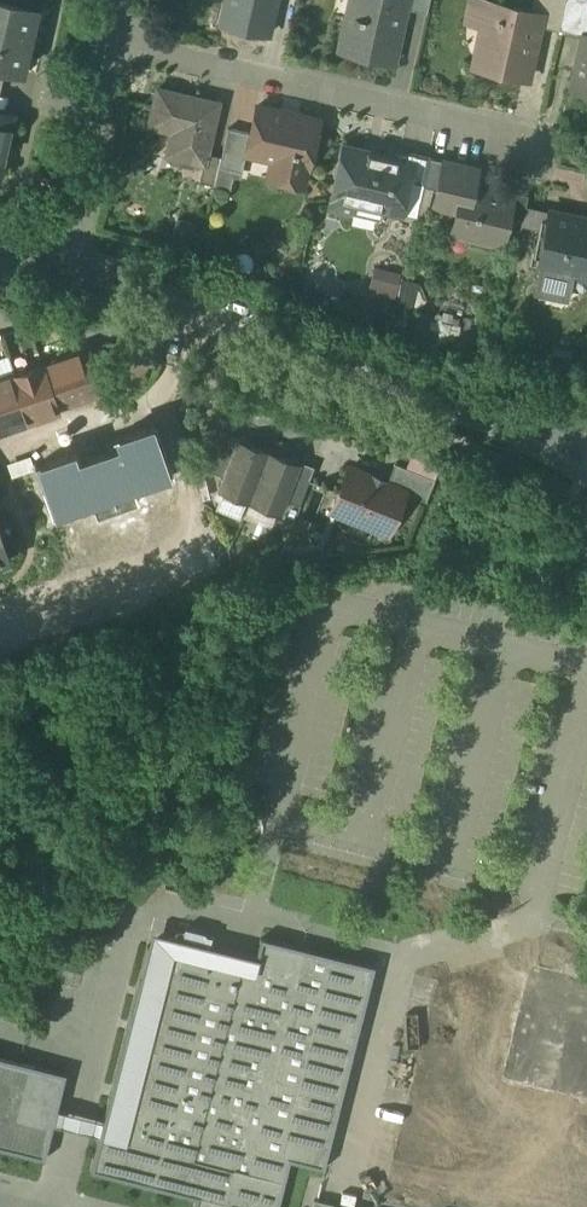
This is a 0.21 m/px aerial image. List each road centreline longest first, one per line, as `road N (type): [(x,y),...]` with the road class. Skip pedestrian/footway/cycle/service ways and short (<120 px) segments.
road 1 (residential): [(61,255),(195,299),(586,465)]
road 2 (residential): [(116,35),(516,124)]
road 3 (residential): [(61,255),(116,35)]

